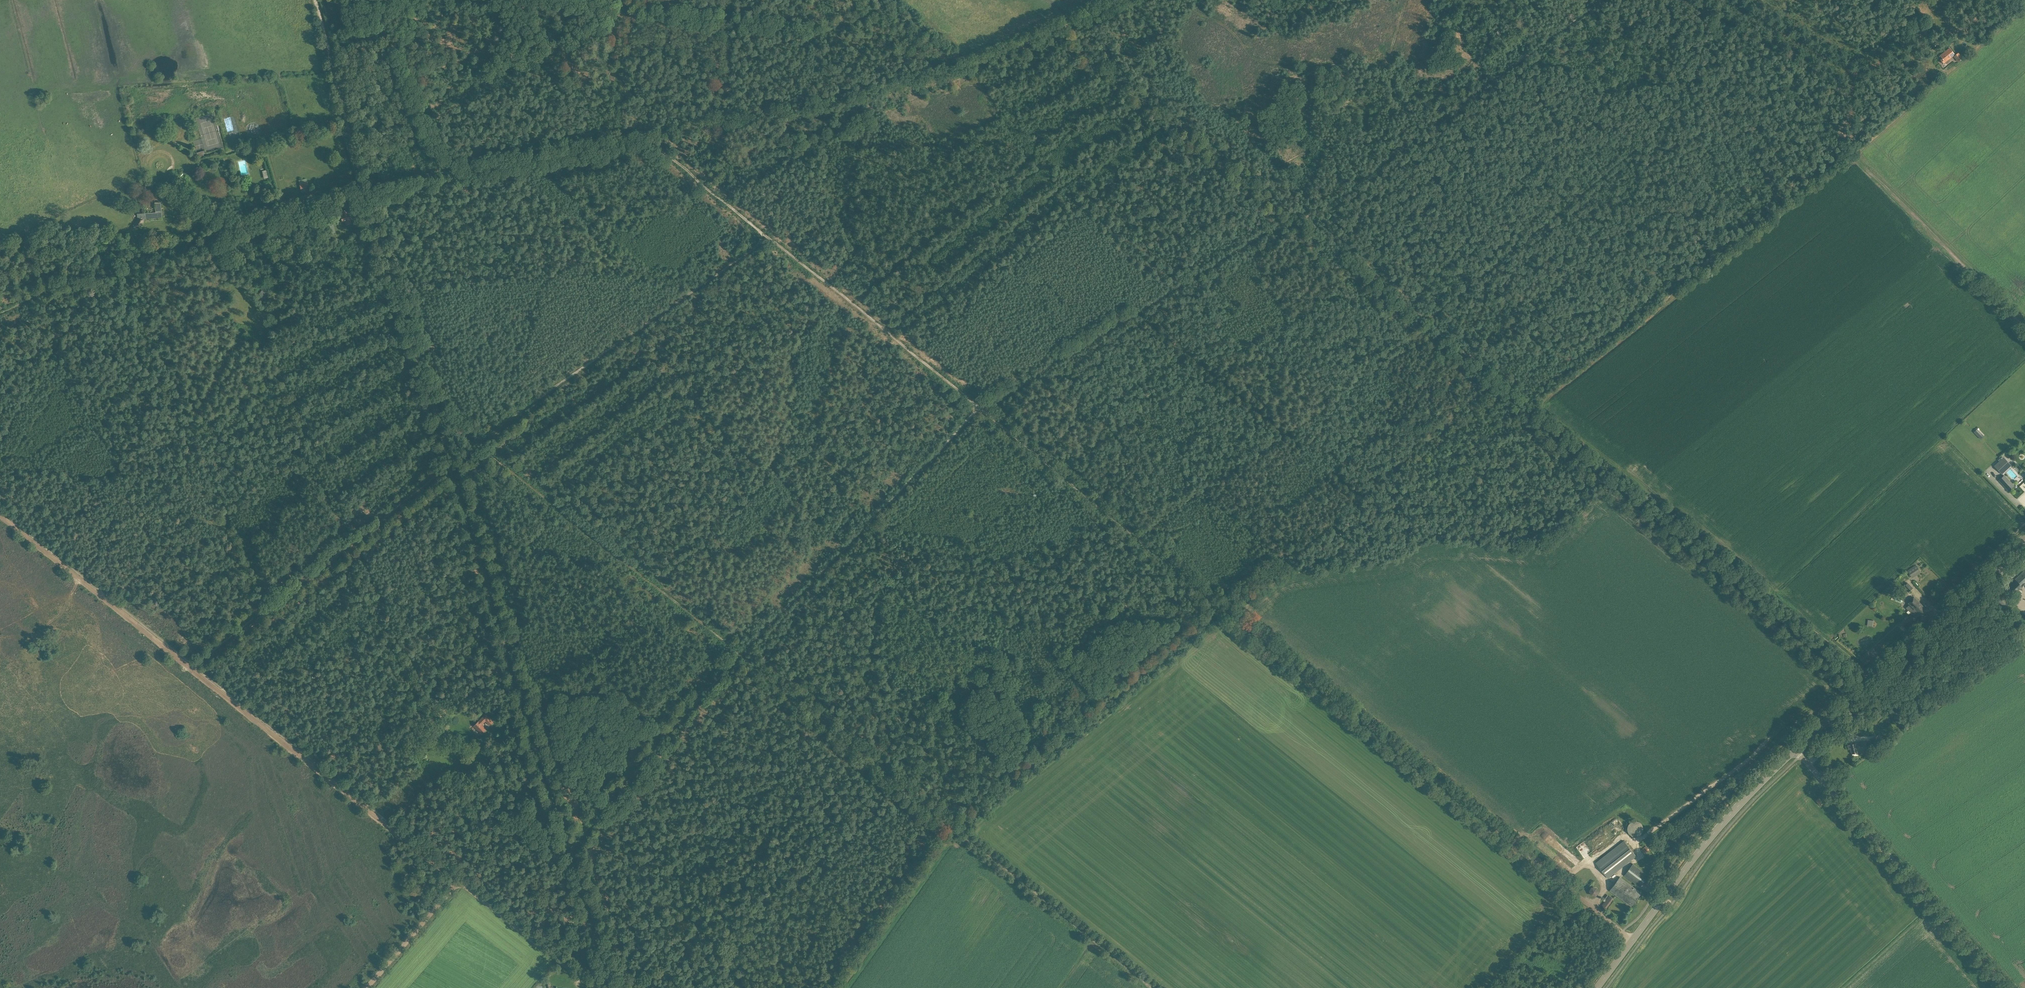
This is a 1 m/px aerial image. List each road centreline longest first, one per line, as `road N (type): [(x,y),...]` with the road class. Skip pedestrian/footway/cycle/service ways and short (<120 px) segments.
road 1 (track): [(572,854),(366,193),(315,0)]
road 2 (track): [(1622,931),(980,407)]
road 3 (track): [(1305,213),(1468,362),(1870,679)]
road 4 (track): [(193,665),(449,460),(766,235)]
road 5 (track): [(433,407),(961,833)]
road 6 (track): [(0,314),(112,262),(366,193),(649,138)]
road 7 (track): [(980,407),(736,651),(668,737)]
road 8 (track): [(1132,0),(975,71),(711,123)]
road 9 (track): [(980,407),(1305,213)]
road 10 (track): [(1305,213),(1592,0)]
road 11 (track): [(191,667),(459,882)]
road 12 (unclassified): [(2006,987),(1795,749)]
road 13 (secondary): [(1795,749),(2024,535)]
road 14 (secondary): [(1597,987),(1717,828),(1795,749)]
road 15 (track): [(668,737),(572,854),(613,987)]
road 16 (track): [(980,407),(766,235)]
road 17 (track): [(630,10),(831,27),(887,0)]
road 18 (track): [(1845,147),(2024,326)]
road 19 (track): [(1152,987),(961,833)]
road 20 (track): [(0,516),(191,667)]
road 21 (track): [(1385,64),(1253,57),(1182,0)]
road 22 (track): [(1683,0),(1845,147)]
road 23 (track): [(846,987),(961,833)]
road 24 (track): [(230,253),(263,250),(300,285),(386,256)]
road 25 (unclassified): [(459,882),(594,987)]
road 26 (track): [(535,735),(418,850)]
road 27 (track): [(1860,77),(1999,0)]
road 28 (track): [(766,235),(649,138)]
road 29 (track): [(367,987),(459,882)]

